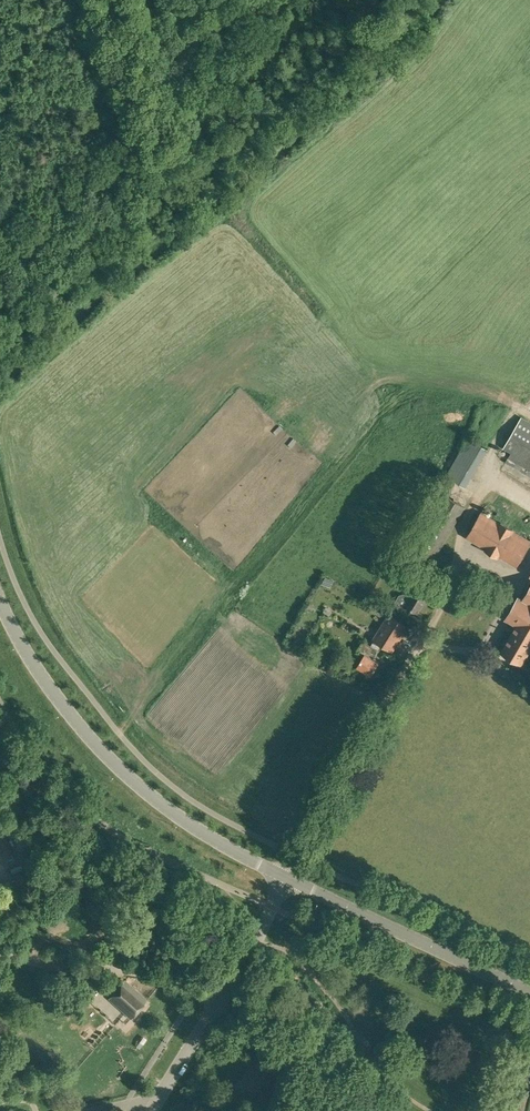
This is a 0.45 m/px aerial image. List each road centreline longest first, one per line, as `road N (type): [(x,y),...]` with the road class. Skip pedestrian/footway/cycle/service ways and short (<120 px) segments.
road 1 (tertiary): [(529,990),(287,878),(162,806),(81,729),(0,603)]

